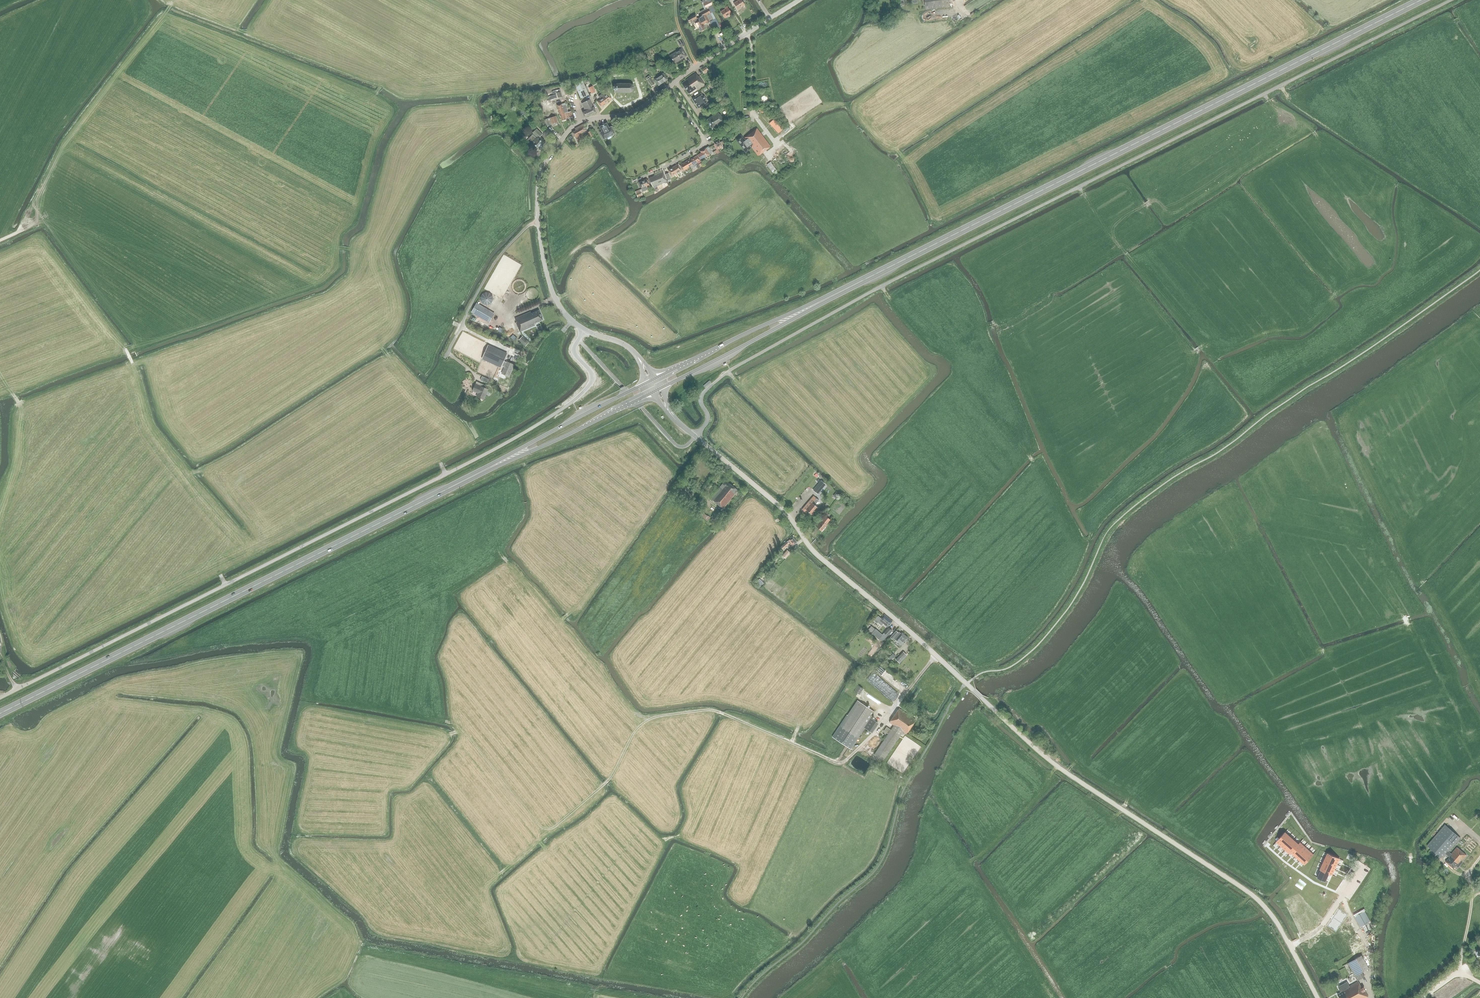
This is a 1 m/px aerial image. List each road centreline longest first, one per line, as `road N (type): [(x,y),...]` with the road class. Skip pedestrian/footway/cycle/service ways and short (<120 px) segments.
road 1 (unclassified): [(695,436),(708,419),(701,395),(730,370),(1451,0)]
road 2 (tertiary): [(1318,997),(1258,900),(1048,758),(695,436)]
road 3 (unclassified): [(0,698),(541,422),(591,382),(575,353),(584,329)]
road 4 (trunk): [(818,303),(1421,0)]
road 5 (trunk): [(0,713),(482,471)]
road 6 (track): [(792,742),(712,710),(658,716),(636,730),(603,785),(547,829),(459,726),(445,721)]
road 7 (tertiary): [(584,329),(549,283),(538,223),(542,169),(577,123),(635,112),(668,87)]
road 8 (trunk): [(482,471),(653,392)]
road 9 (trunk): [(648,382),(482,471)]
road 10 (trunk): [(661,388),(818,303)]
road 11 (trunk): [(818,303),(656,378)]
road 12 (tertiary): [(668,87),(799,0)]
road 13 (residential): [(632,181),(704,143),(668,87)]
road 14 (track): [(879,729),(838,763),(792,742),(798,727)]

